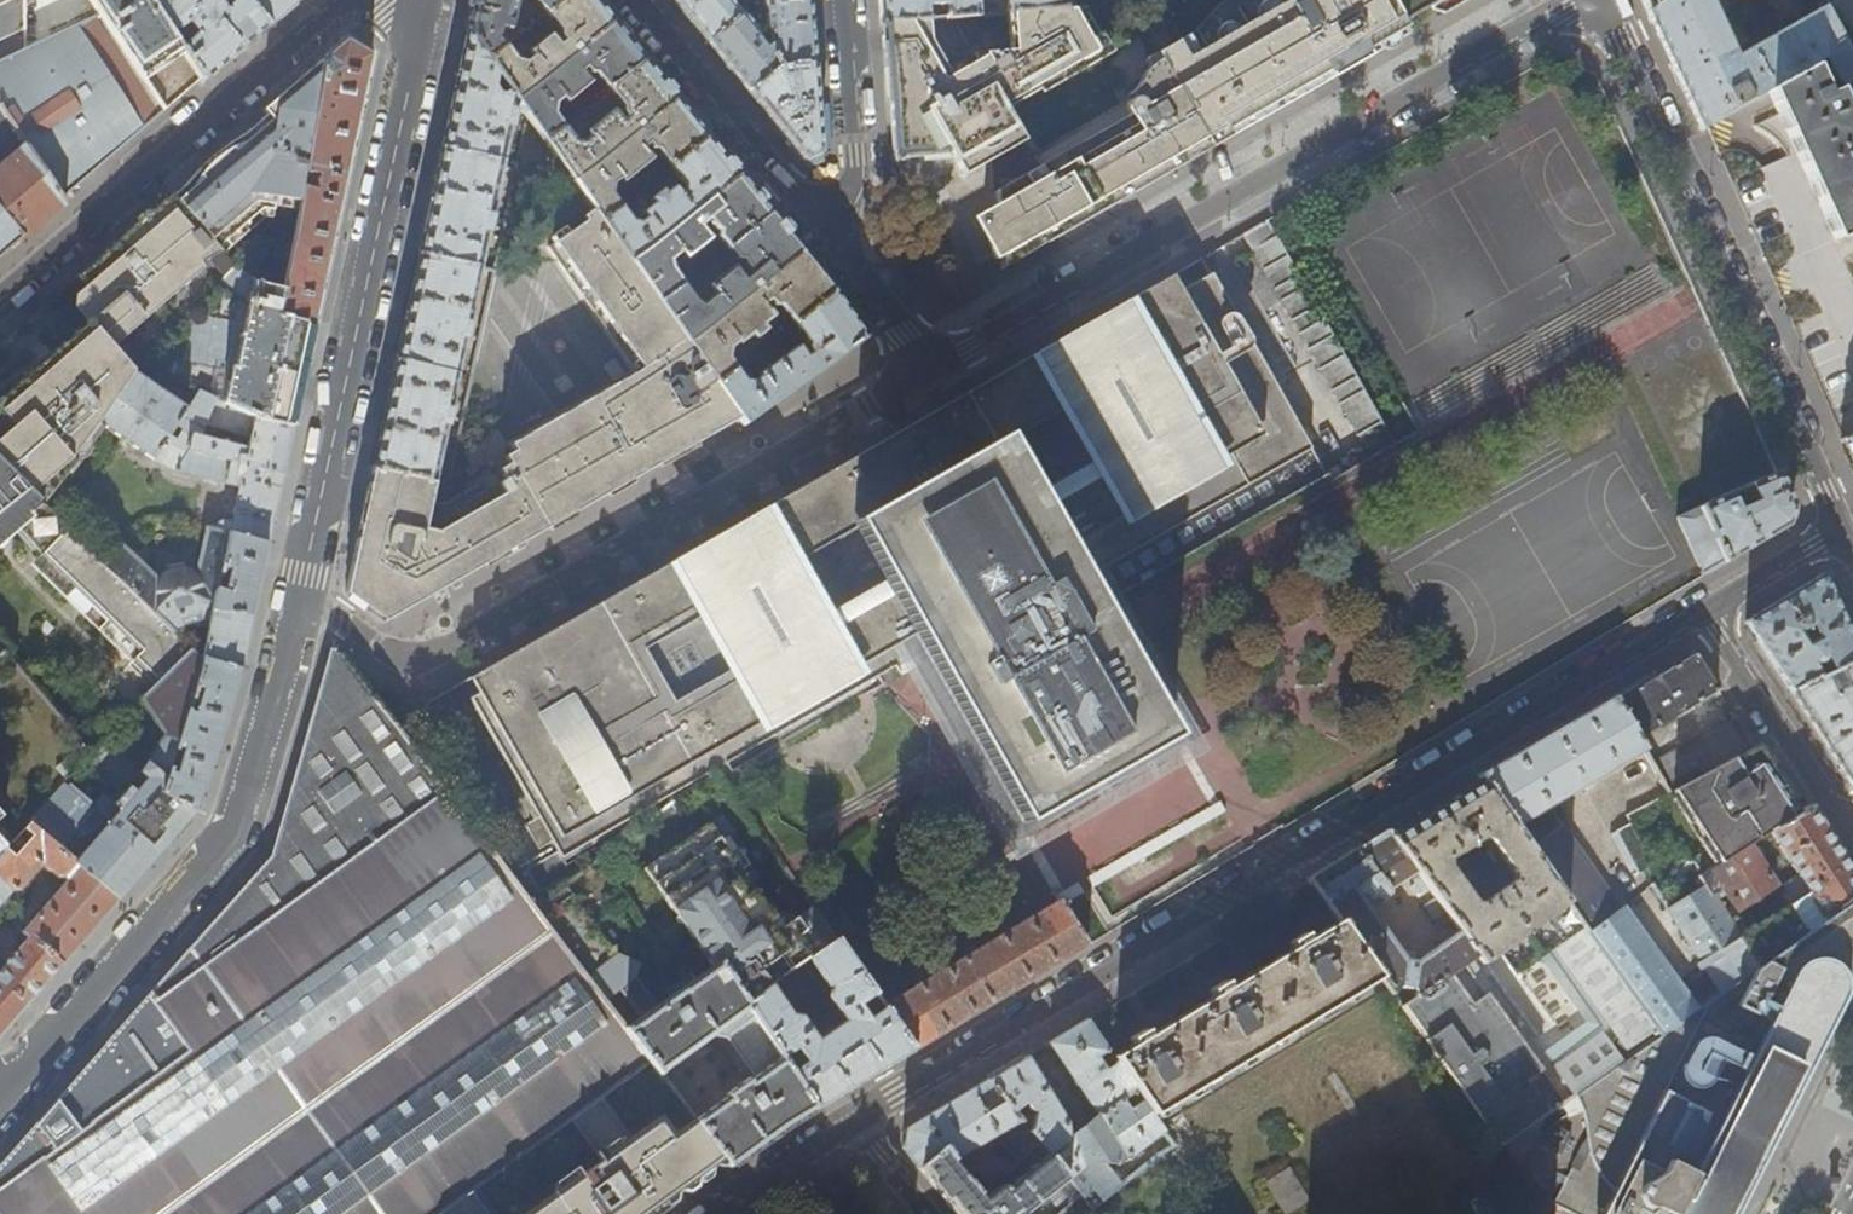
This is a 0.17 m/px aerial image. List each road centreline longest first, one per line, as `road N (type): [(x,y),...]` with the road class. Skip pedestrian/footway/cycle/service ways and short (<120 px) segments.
road 1 (residential): [(0,1104),(236,828),(286,654),(427,0)]
road 2 (residential): [(1703,609),(855,1124)]
road 3 (residential): [(1576,0),(929,370),(821,228)]
road 4 (residential): [(1843,529),(1597,0)]
road 5 (residential): [(0,297),(348,0)]
road 6 (residential): [(821,228),(635,0)]
road 7 (residential): [(1703,609),(1852,835)]
road 8 (residential): [(844,0),(854,190),(821,228)]
road 9 (residential): [(1843,529),(1703,609)]
road 10 (residential): [(855,1124),(724,1213)]

